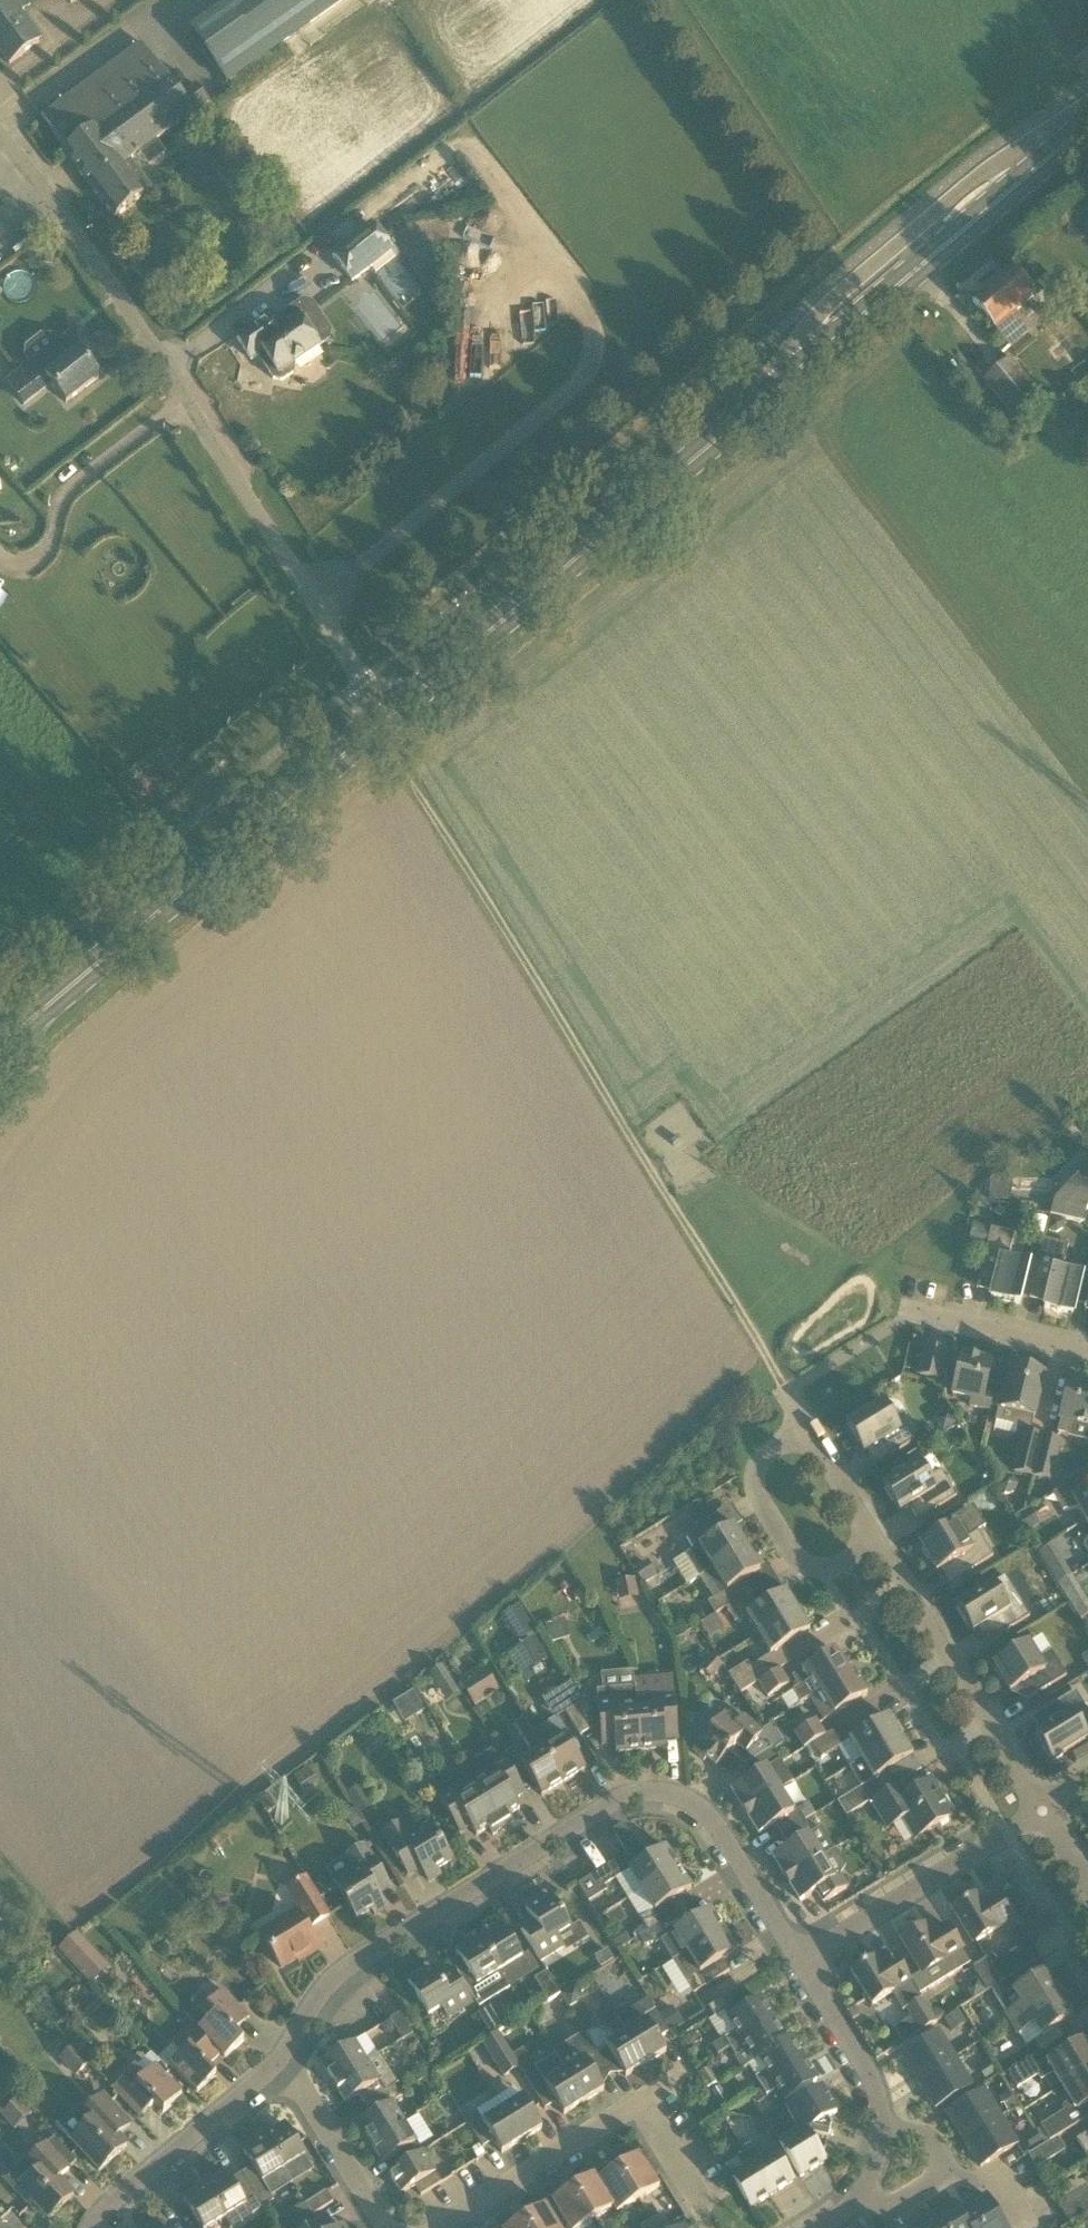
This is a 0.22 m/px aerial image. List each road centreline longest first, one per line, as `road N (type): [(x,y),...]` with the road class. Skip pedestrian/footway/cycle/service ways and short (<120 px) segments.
road 1 (primary): [(390,717),(1087,126)]
road 2 (track): [(784,1392),(586,1075),(390,717)]
road 3 (residential): [(800,1961),(710,1817),(670,1794),(631,1790),(349,1967),(282,2056)]
road 4 (unclassified): [(390,717),(46,195),(0,140)]
road 5 (primary): [(0,1045),(390,717)]
road 6 (residential): [(715,2227),(639,2103),(432,2227)]
road 7 (residential): [(821,2227),(863,2201),(884,2128),(874,2081),(800,1961)]
road 8 (residential): [(1042,1813),(878,1548)]
road 9 (residential): [(800,1961),(1042,1813)]
road 10 (residential): [(95,2227),(109,2205),(282,2056)]
road 11 (residential): [(878,1548),(842,1565),(802,1561),(756,1493),(765,1452),(804,1426)]
road 12 (residential): [(387,2227),(282,2056)]
road 13 (residential): [(1087,1352),(914,1307)]
road 14 (residential): [(878,1548),(804,1426)]

